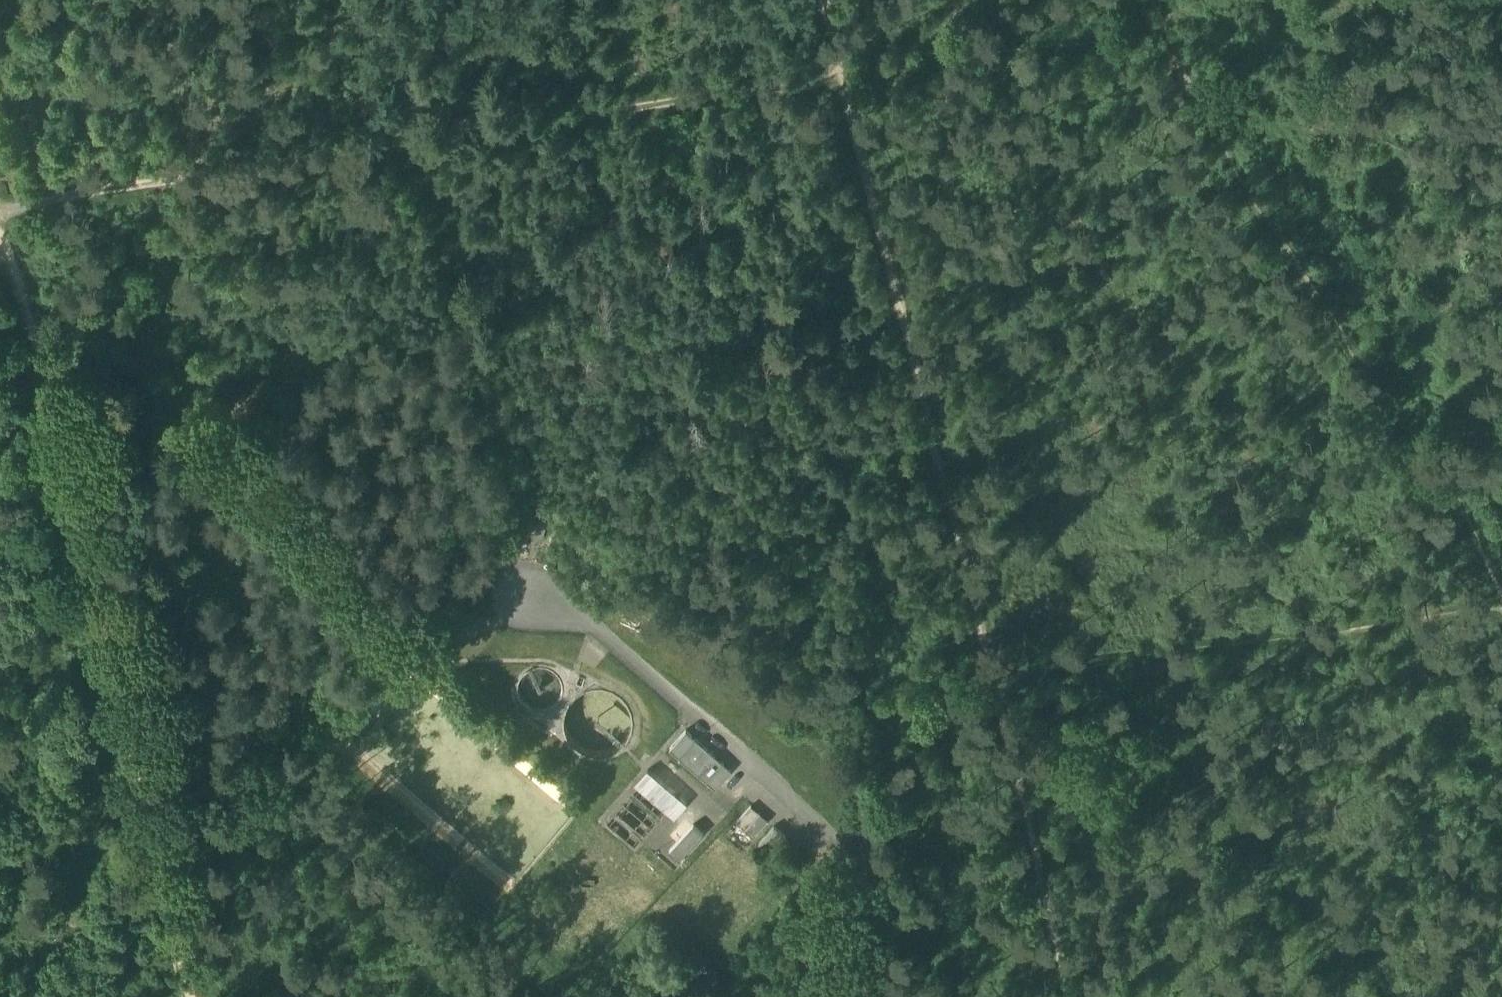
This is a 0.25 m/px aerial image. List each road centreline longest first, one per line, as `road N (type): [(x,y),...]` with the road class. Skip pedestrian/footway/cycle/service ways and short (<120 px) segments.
road 1 (track): [(830,76),(81,196),(0,224)]
road 2 (track): [(187,996),(0,245)]
road 3 (track): [(1155,23),(1385,403),(1442,460),(1501,604)]
road 4 (track): [(989,682),(1501,604)]

